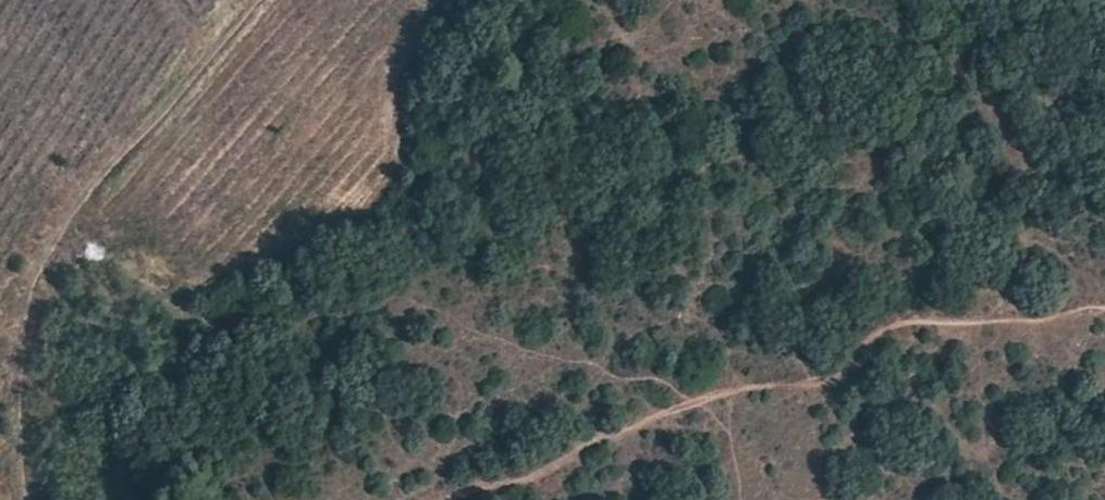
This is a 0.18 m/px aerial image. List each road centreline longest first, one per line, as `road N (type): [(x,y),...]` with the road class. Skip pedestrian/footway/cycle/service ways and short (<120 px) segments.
road 1 (track): [(251,0),(41,250),(37,499)]

